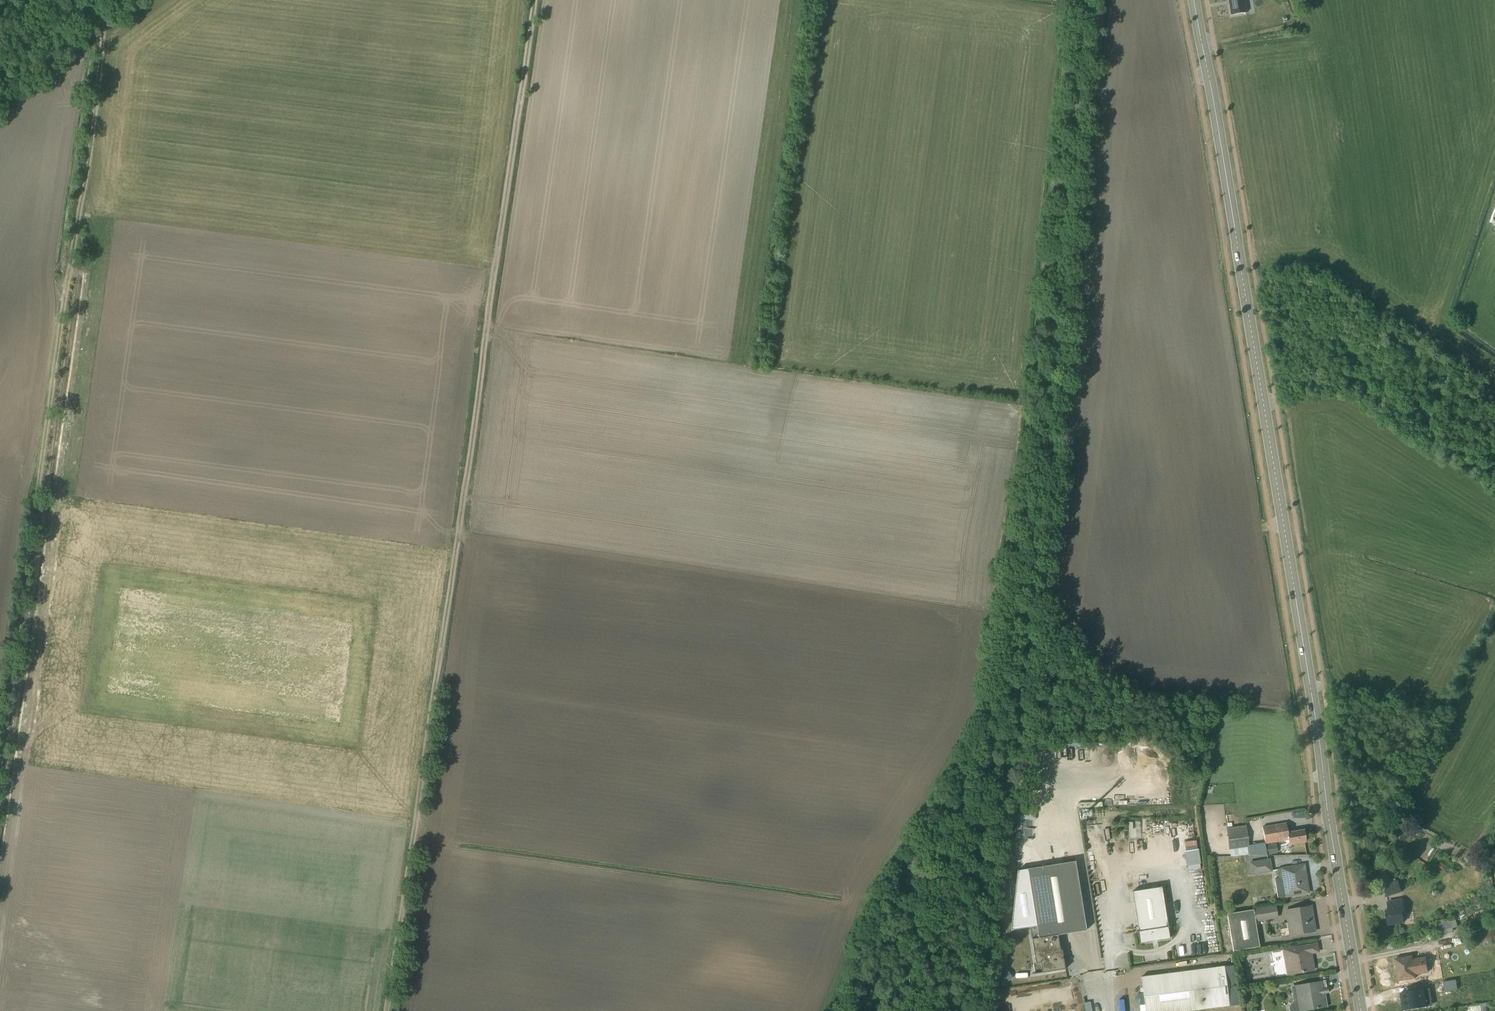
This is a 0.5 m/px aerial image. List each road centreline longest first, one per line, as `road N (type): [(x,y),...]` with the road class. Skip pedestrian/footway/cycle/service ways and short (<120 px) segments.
road 1 (secondary): [(1194,0),(1360,1010)]
road 2 (track): [(386,1010),(537,0)]
road 3 (track): [(0,777),(105,21),(133,0)]

